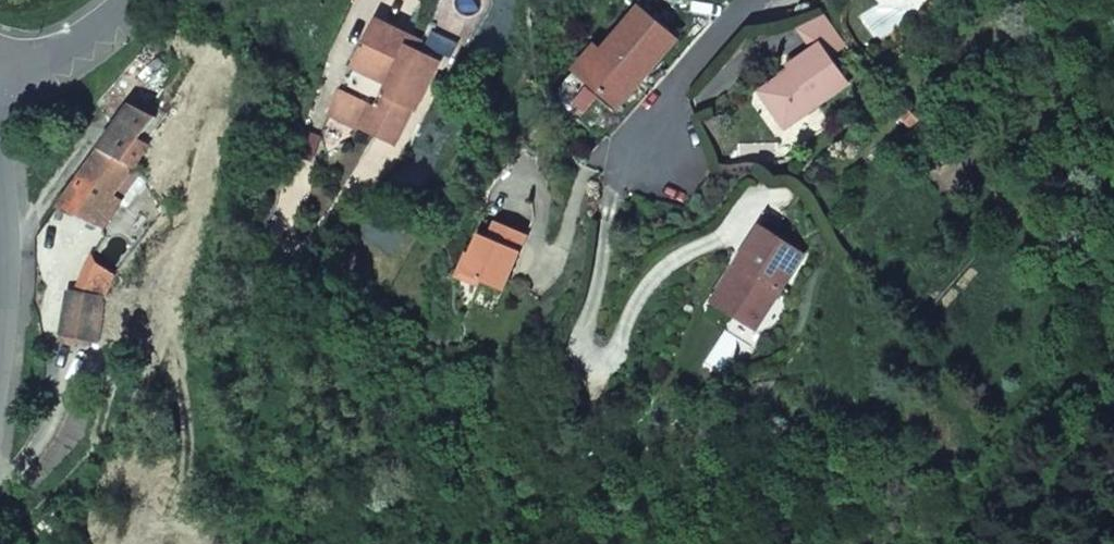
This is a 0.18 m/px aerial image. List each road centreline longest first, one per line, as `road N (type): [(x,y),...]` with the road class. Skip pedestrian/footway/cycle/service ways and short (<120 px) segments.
road 1 (residential): [(747,0),(685,71),(657,118),(660,152)]
road 2 (residential): [(138,0),(63,58),(0,77)]
road 3 (residential): [(0,193),(0,342)]

